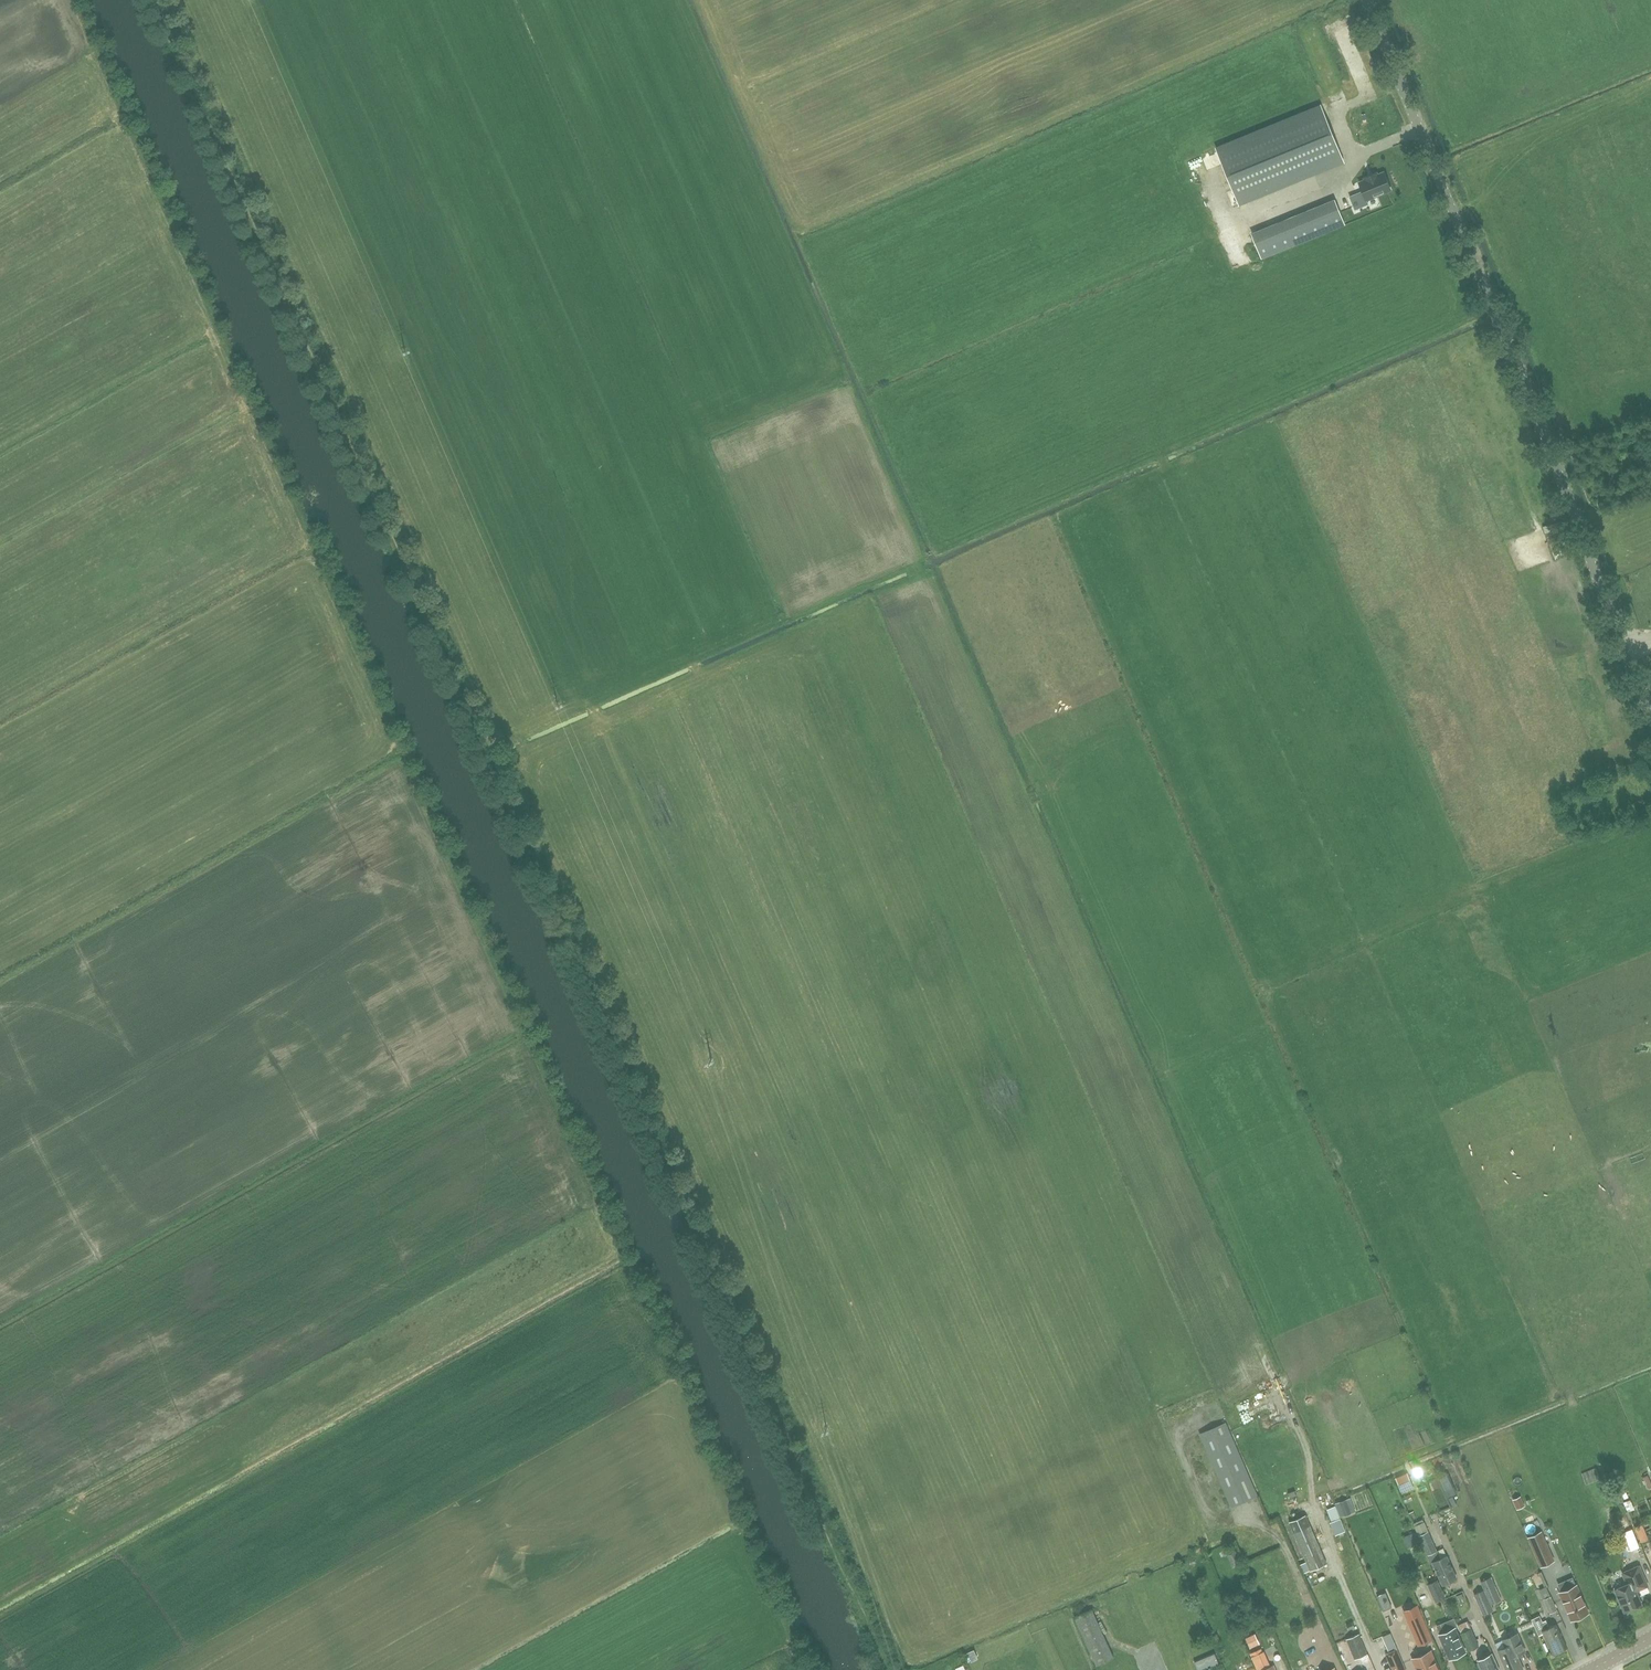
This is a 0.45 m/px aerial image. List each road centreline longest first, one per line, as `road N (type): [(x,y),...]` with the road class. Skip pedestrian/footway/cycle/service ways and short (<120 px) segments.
road 1 (track): [(162,0),(887,1669)]
road 2 (unclassified): [(1650,720),(1365,0)]

